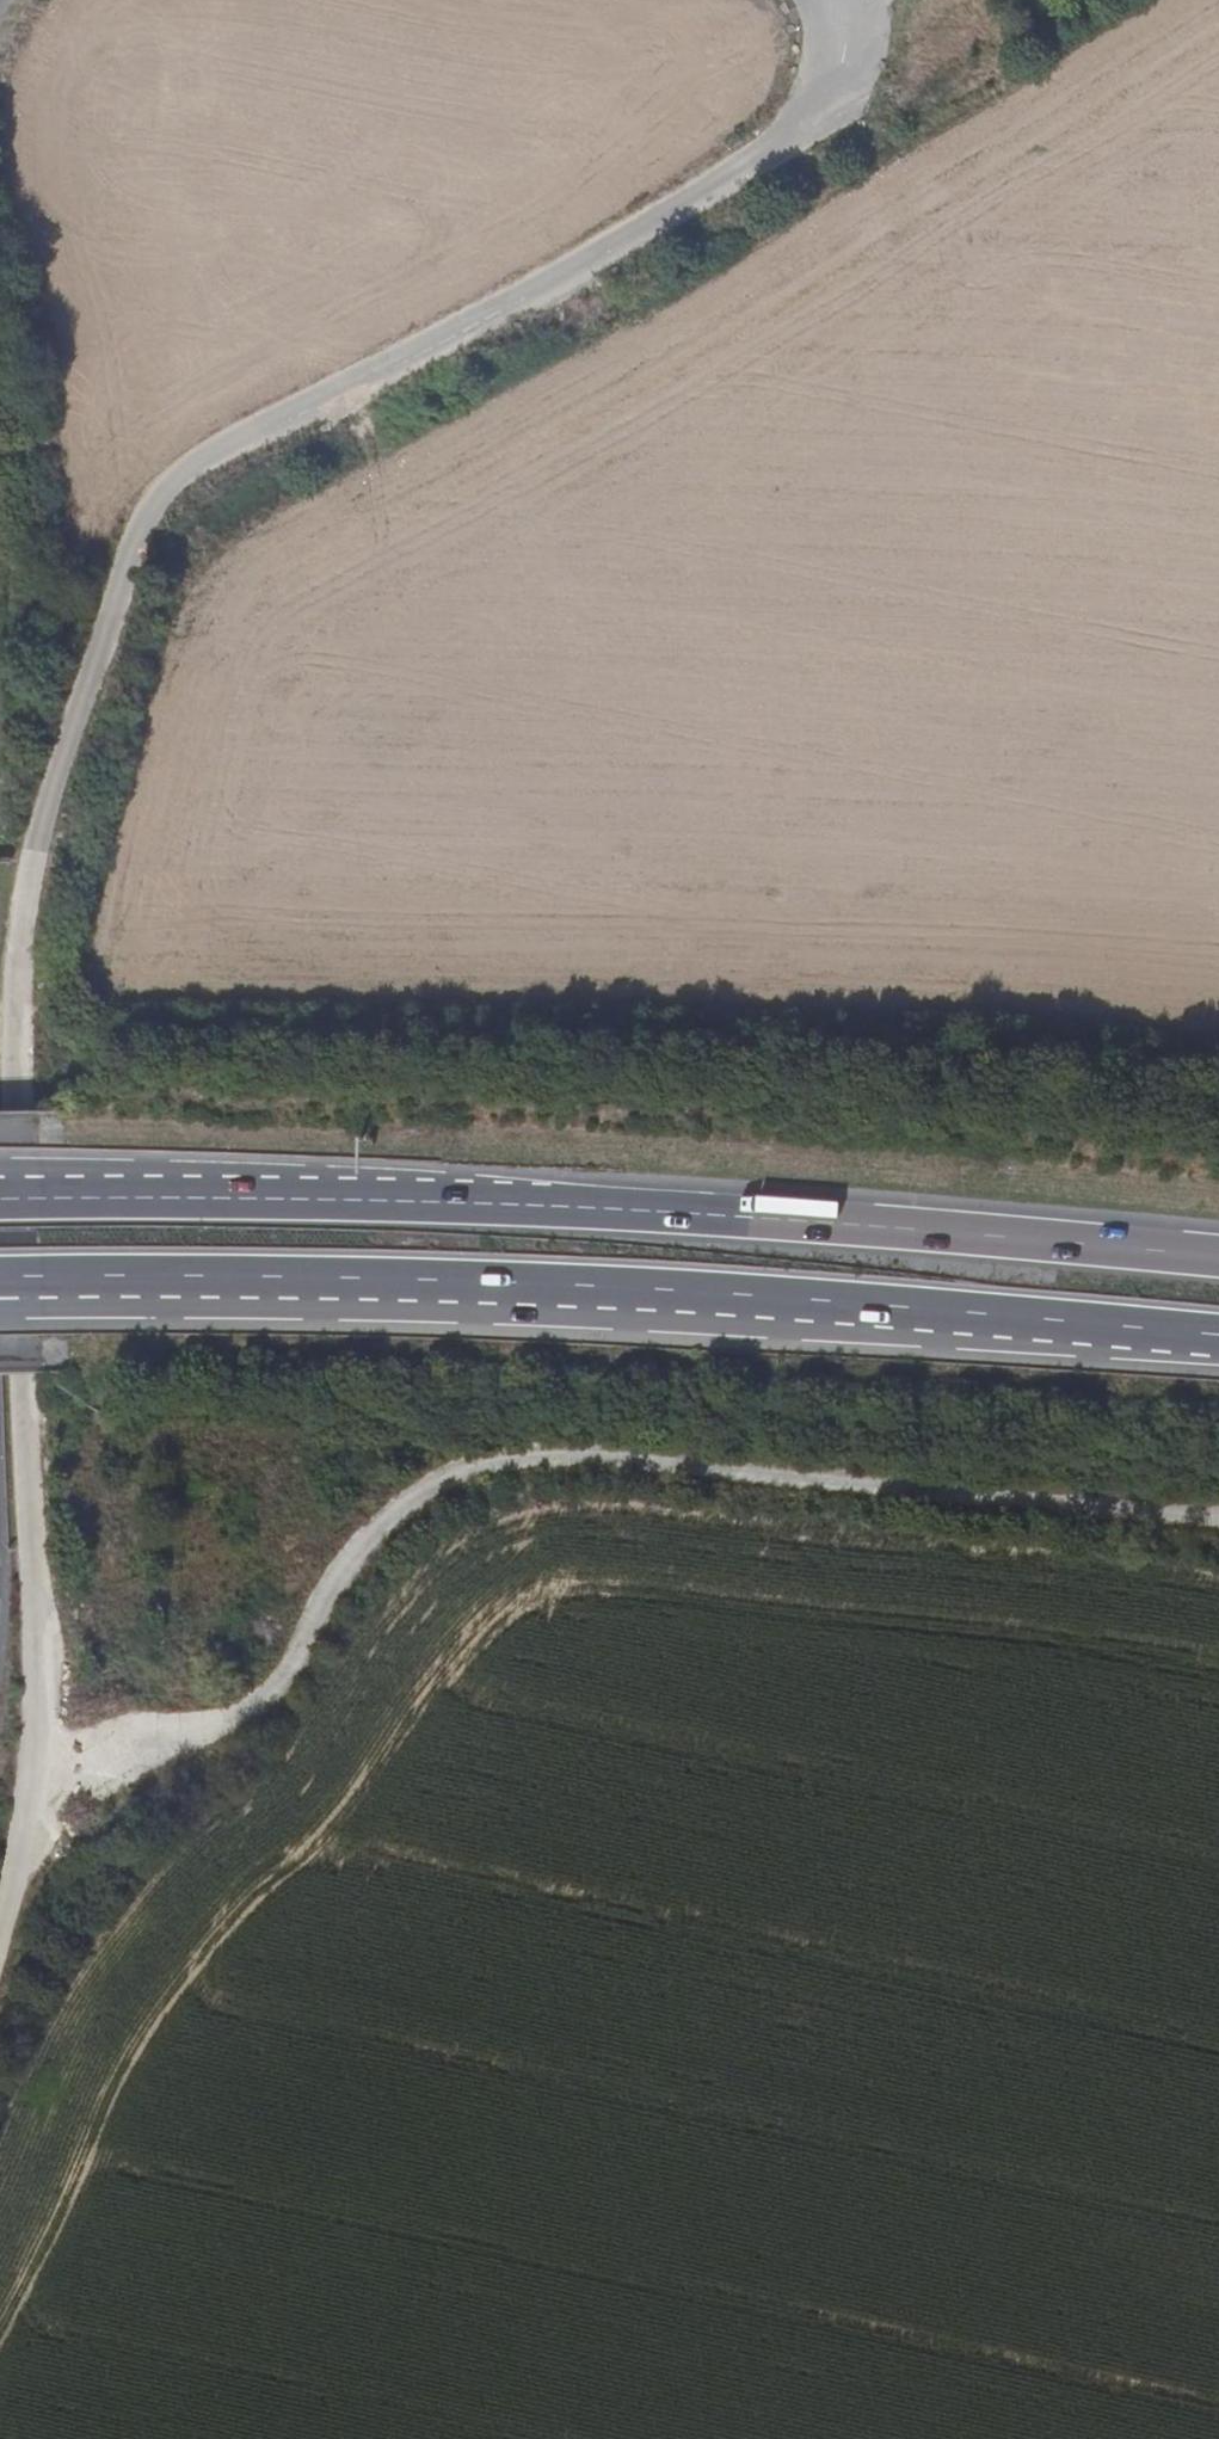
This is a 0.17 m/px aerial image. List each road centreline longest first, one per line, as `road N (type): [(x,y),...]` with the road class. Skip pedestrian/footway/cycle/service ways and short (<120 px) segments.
road 1 (trunk): [(1218,1259),(498,1202),(0,1196)]
road 2 (trunk): [(0,1285),(99,1281),(954,1311),(1218,1335)]

